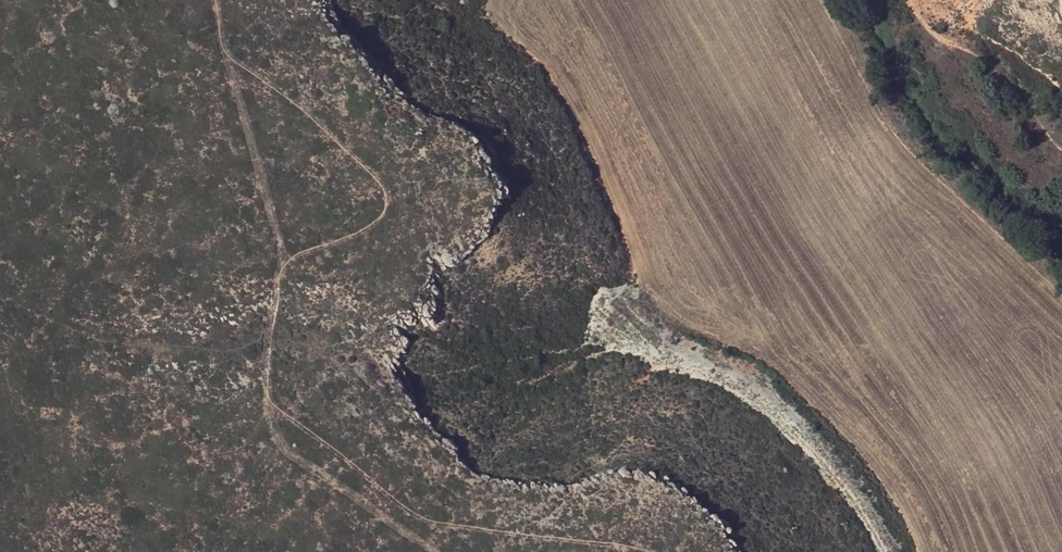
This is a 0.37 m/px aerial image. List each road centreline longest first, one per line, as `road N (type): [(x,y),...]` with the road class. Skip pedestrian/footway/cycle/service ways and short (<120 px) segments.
road 1 (track): [(216,0),(222,46),(362,155),(387,189),(379,220),(282,269),(263,374),(272,397),(446,525),(651,551)]

